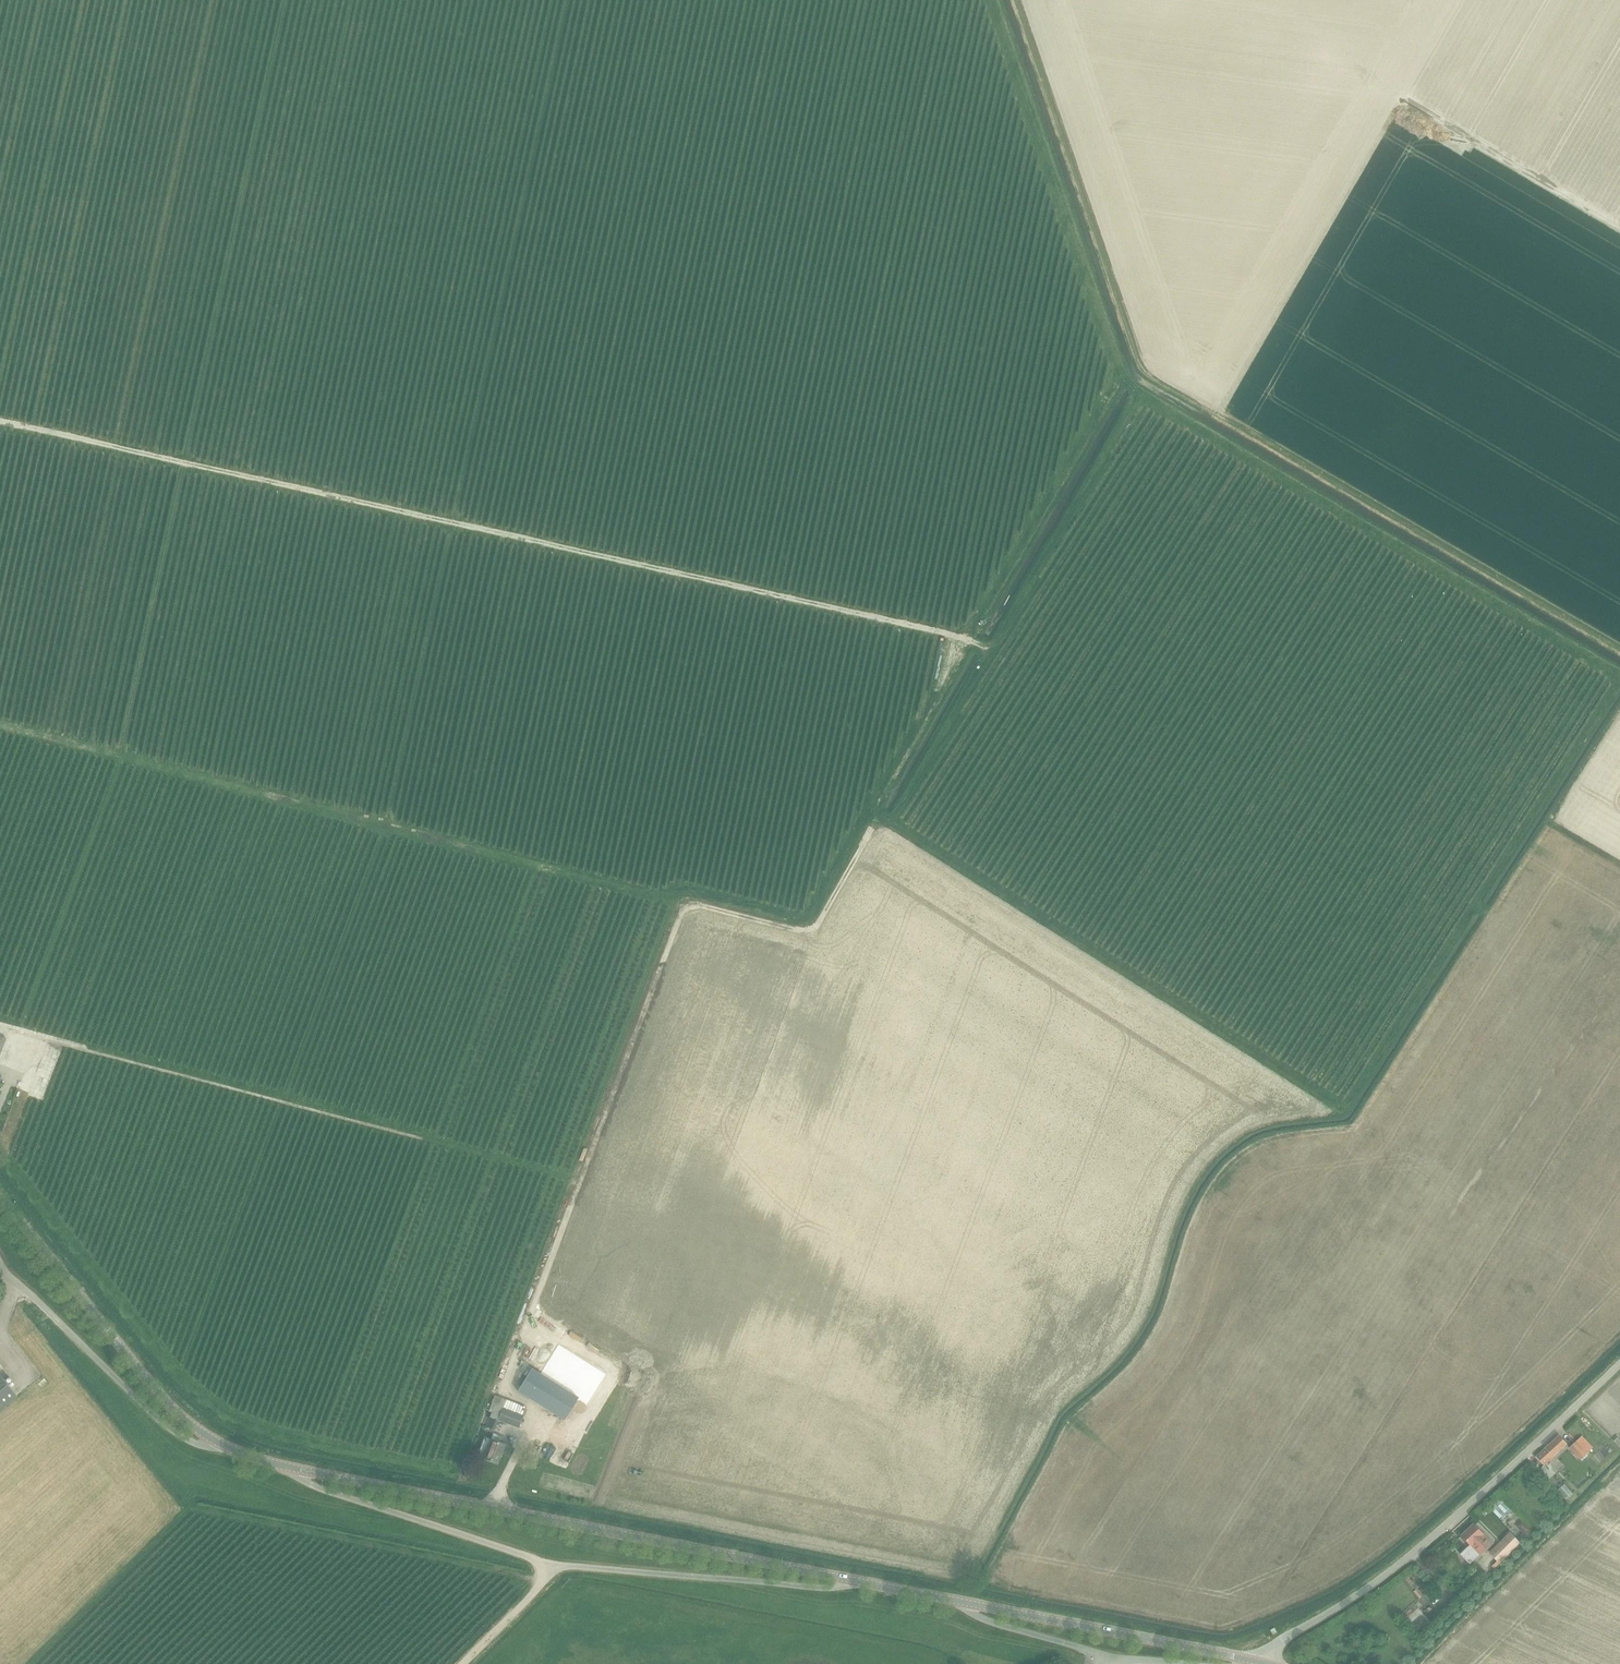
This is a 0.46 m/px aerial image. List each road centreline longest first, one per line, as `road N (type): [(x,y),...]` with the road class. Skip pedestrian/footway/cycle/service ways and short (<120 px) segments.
road 1 (track): [(874,824),(805,934),(694,904),(683,910),(523,1337)]
road 2 (unclassified): [(286,1467),(318,1487),(550,1565),(828,1587),(852,1580)]
road 3 (tertiary): [(852,1580),(286,1467)]
road 4 (unclassified): [(1247,1660),(1397,1566),(1619,1362)]
road 5 (tertiary): [(286,1467),(230,1449),(174,1410),(0,1196)]
road 6 (tertiary): [(1247,1660),(961,1602)]
road 7 (unclassified): [(961,1602),(980,1618),(1107,1656),(1182,1663)]
road 8 (track): [(550,1565),(462,1663)]

